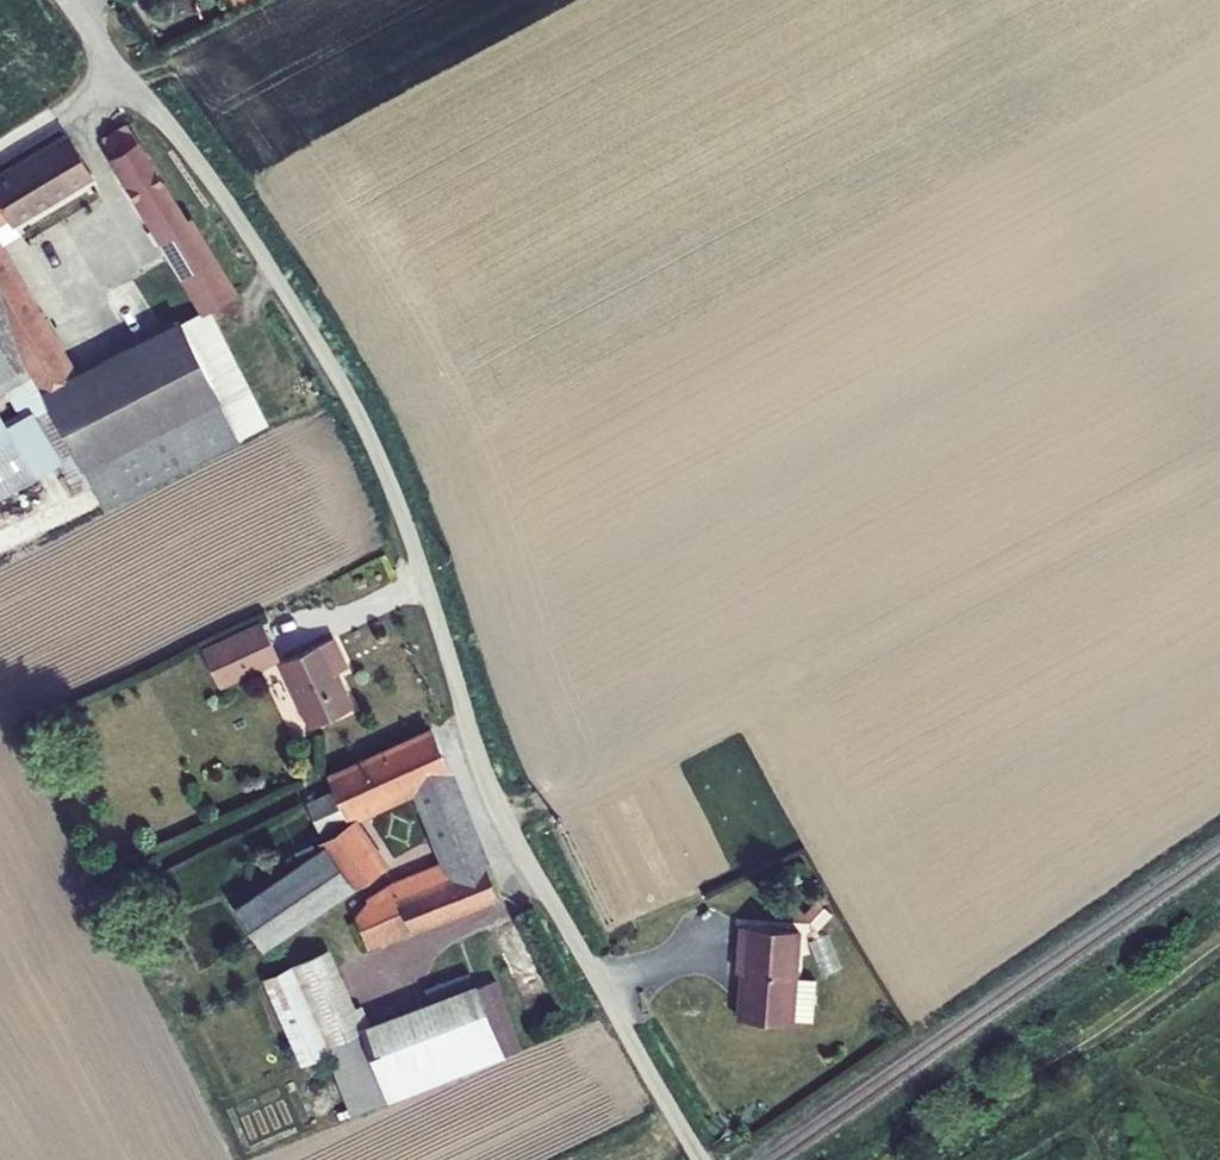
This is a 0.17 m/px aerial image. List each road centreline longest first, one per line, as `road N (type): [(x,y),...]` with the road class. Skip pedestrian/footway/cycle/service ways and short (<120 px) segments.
road 1 (unclassified): [(65,0),(247,229),(357,411),(415,551),(502,814),(701,1159)]

